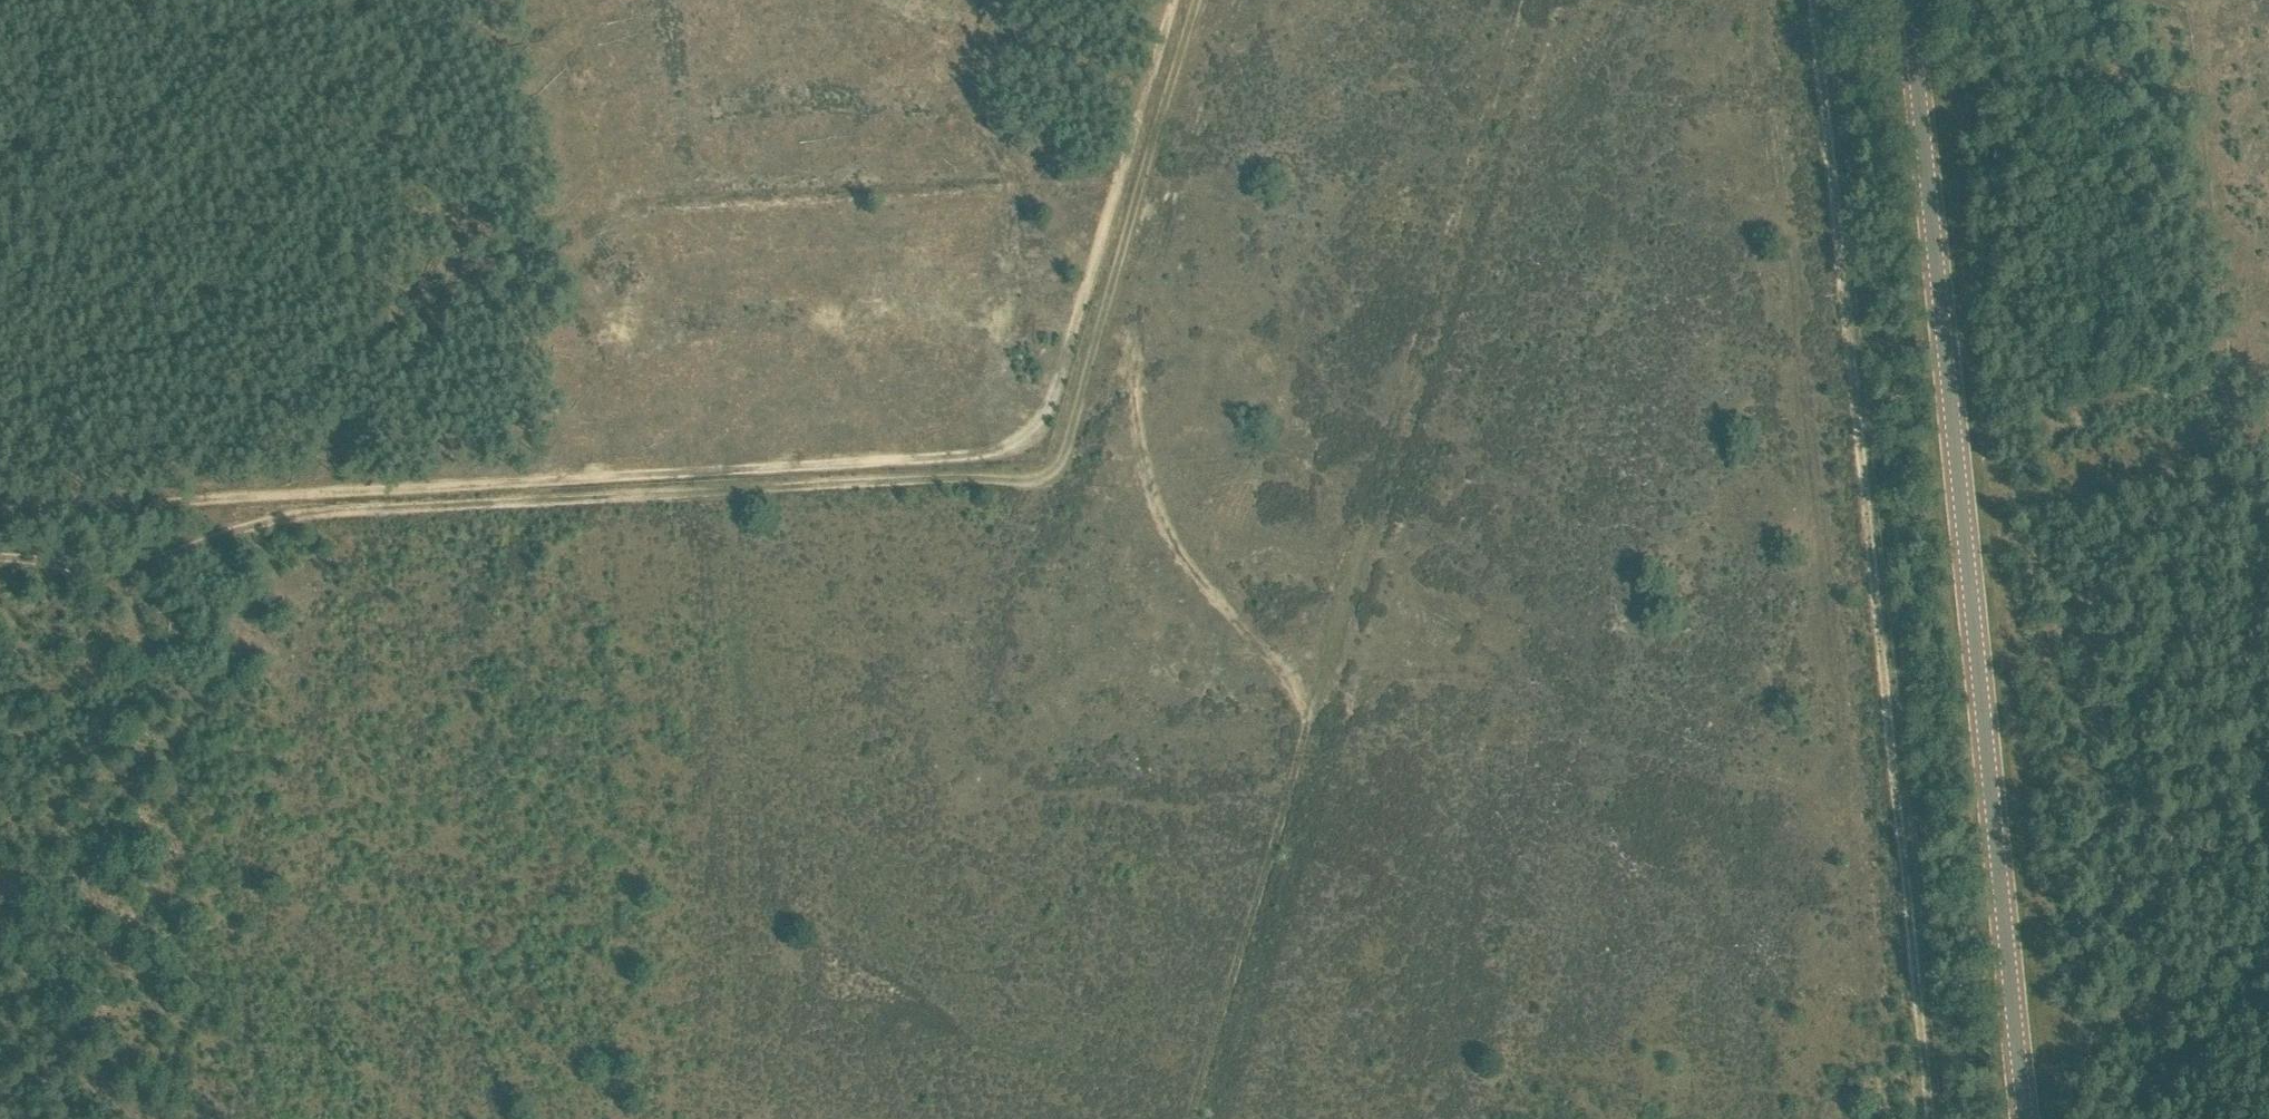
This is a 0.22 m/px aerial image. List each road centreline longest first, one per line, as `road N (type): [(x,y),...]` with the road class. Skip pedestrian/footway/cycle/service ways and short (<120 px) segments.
road 1 (track): [(0,509),(993,454),(1018,444),(1052,400),(1175,0)]
road 2 (secondary): [(2031,1118),(1913,0)]

